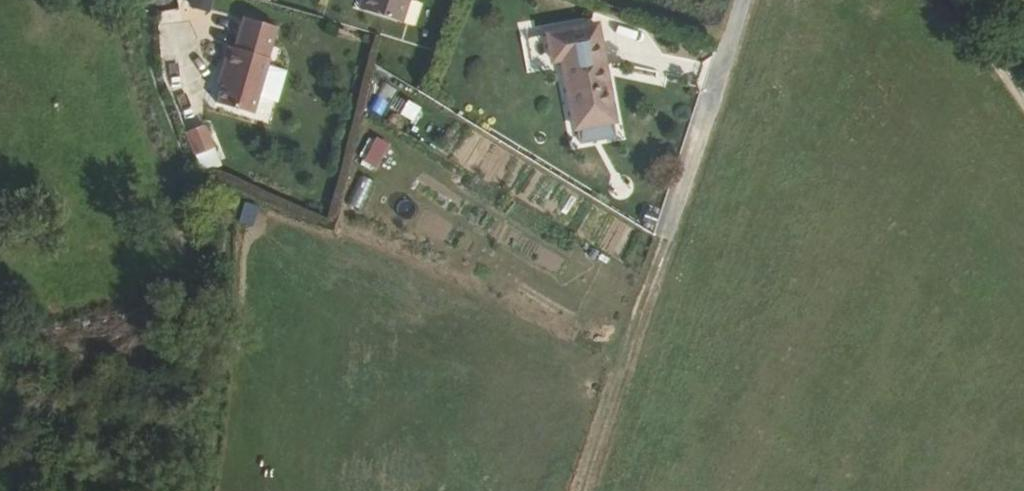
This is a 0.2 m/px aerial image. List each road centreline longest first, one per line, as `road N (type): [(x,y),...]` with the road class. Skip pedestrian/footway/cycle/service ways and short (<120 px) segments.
road 1 (residential): [(743,0),(666,236)]
road 2 (track): [(1023,102),(951,0)]

